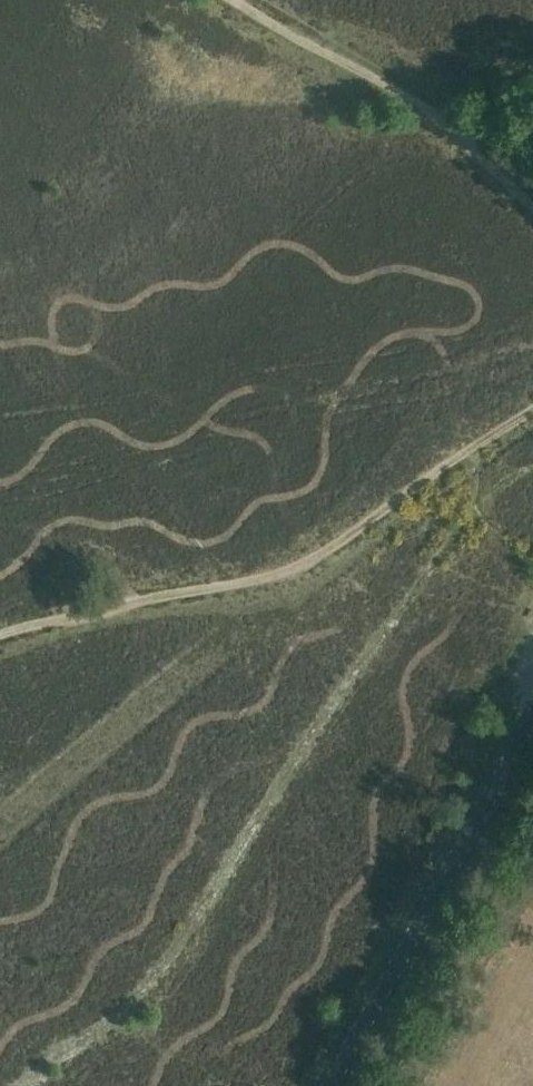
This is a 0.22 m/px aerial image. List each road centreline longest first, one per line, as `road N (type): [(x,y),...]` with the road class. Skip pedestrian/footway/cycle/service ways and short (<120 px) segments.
road 1 (track): [(0,635),(85,608),(302,567),(438,472)]
road 2 (tertiary): [(329,1085),(532,716)]
road 3 (track): [(532,207),(425,110),(230,0)]

